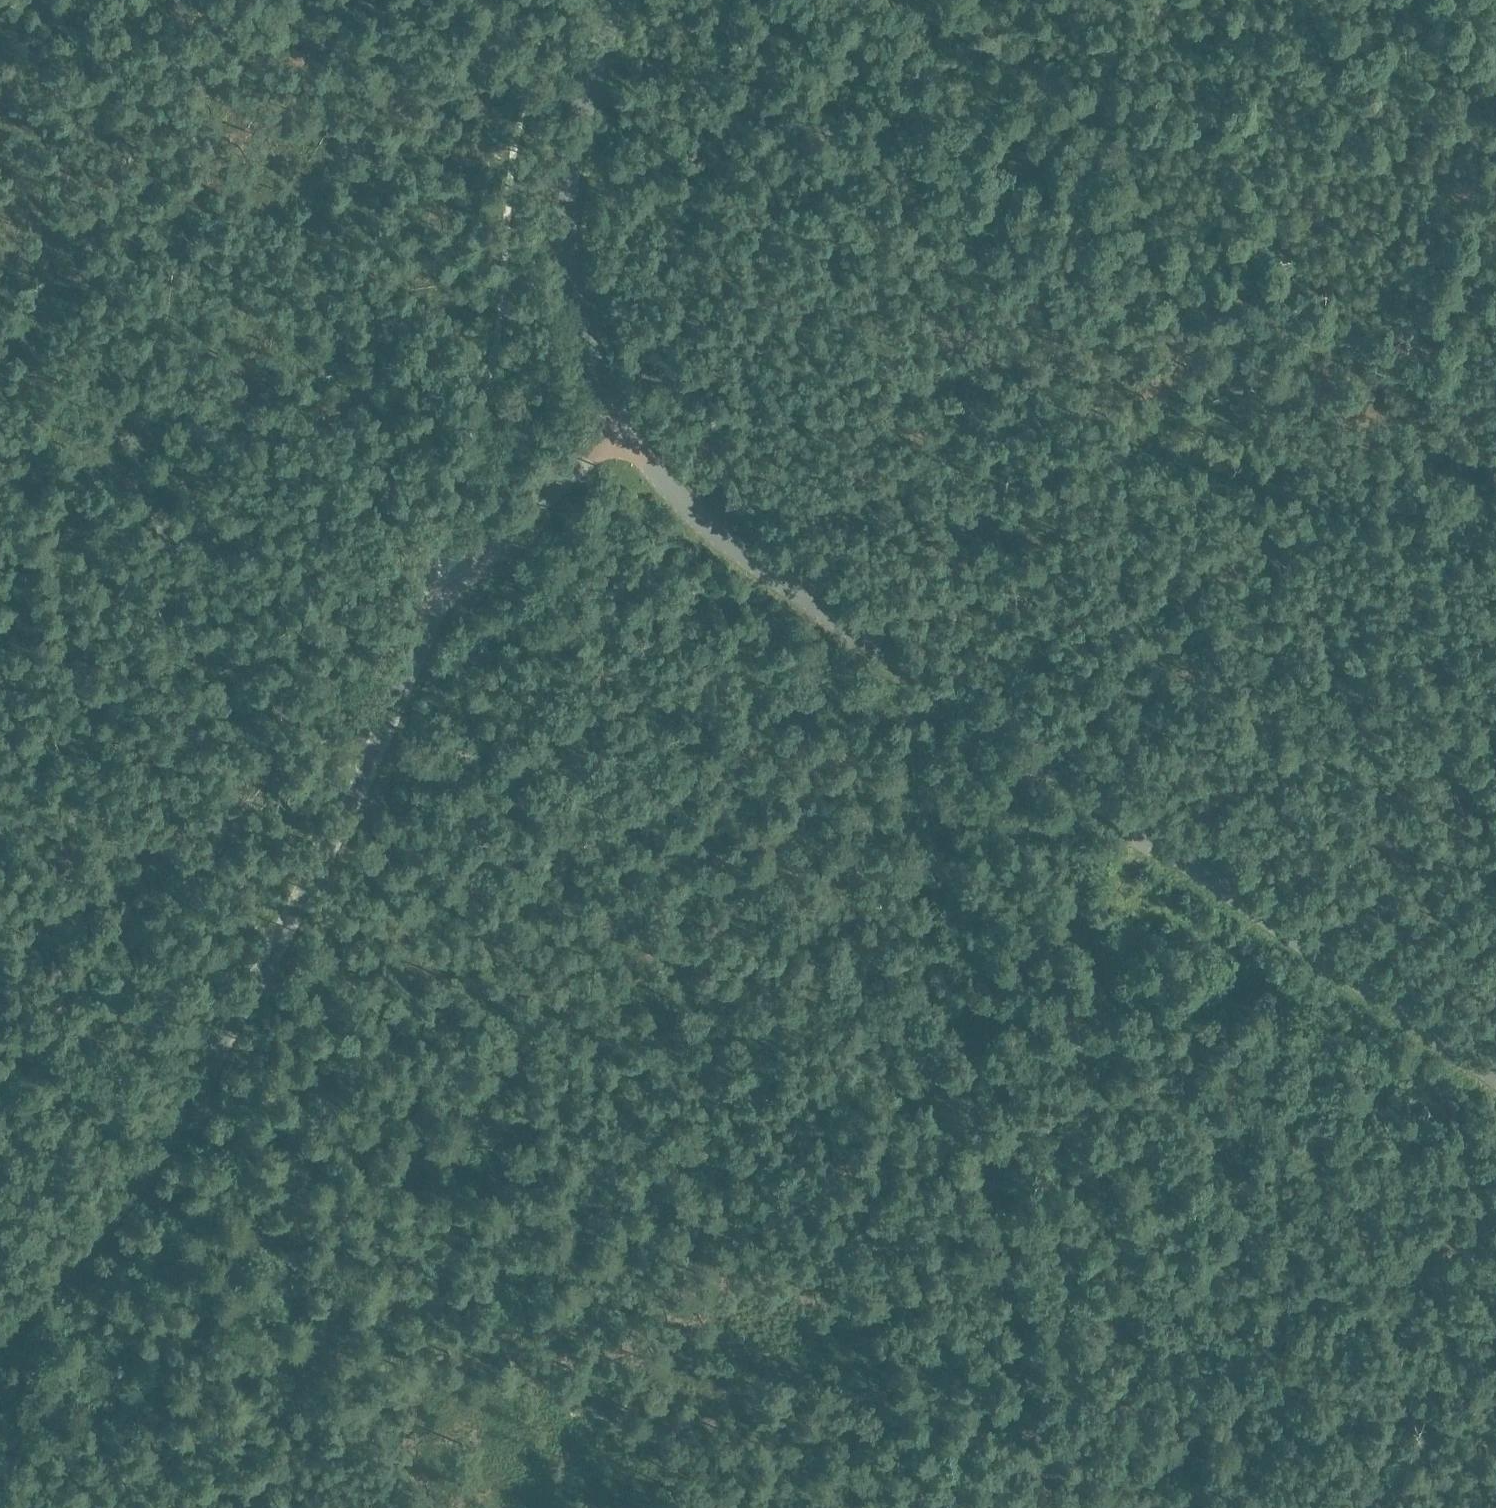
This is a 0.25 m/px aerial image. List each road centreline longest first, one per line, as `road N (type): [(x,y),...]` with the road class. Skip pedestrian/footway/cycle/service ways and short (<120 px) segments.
road 1 (tertiary): [(0,1332),(95,1230),(204,1072),(367,766),(446,594),(624,427)]
road 2 (tertiary): [(1495,1079),(722,539),(624,427)]
road 3 (track): [(1148,838),(1105,911),(1033,948),(990,985),(968,1050),(1048,1507)]
road 4 (tertiary): [(624,427),(581,322),(568,241),(569,178),(616,0)]

